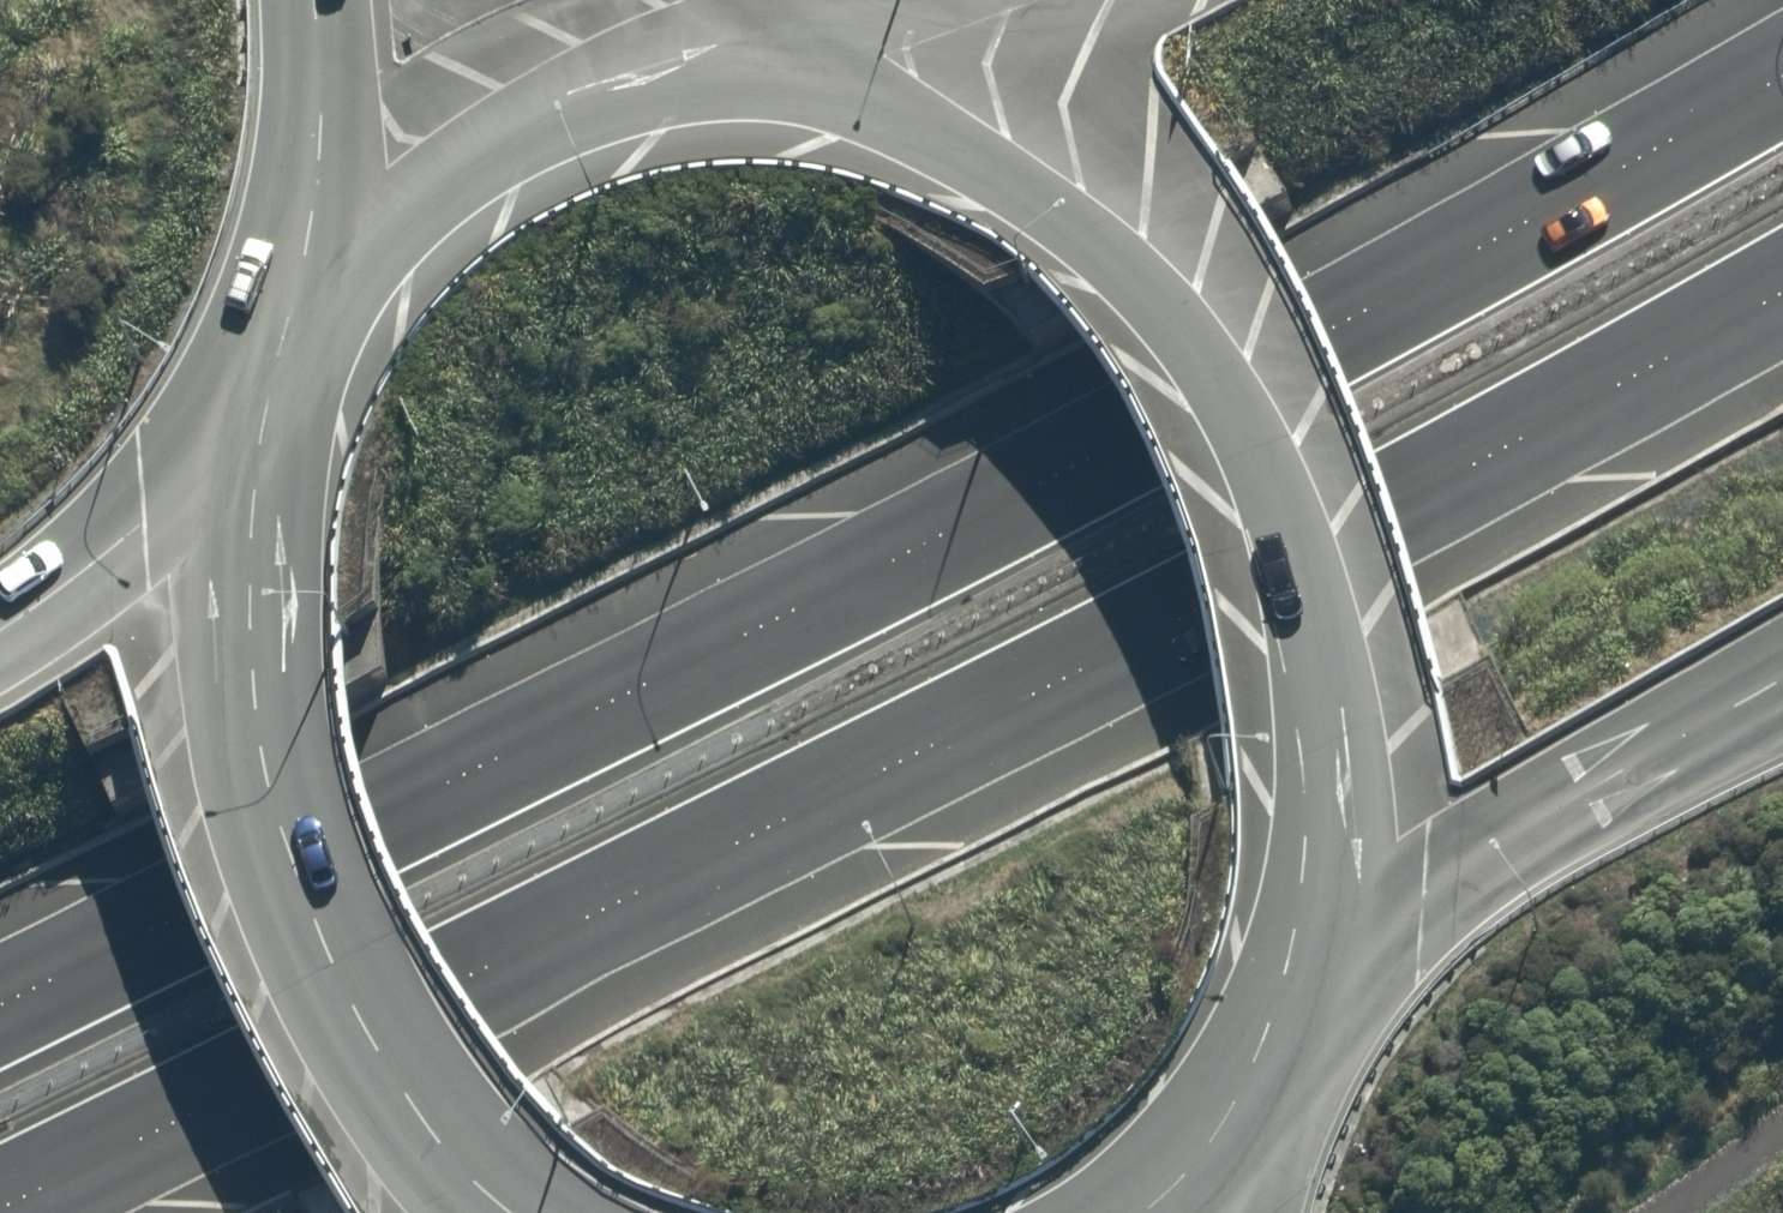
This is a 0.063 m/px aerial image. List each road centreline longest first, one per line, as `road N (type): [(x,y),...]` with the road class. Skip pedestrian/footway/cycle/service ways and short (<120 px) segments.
road 1 (trunk): [(0,1002),(1064,471),(1782,73)]
road 2 (trunk): [(1782,288),(1055,682),(0,1207)]
road 3 (trunk): [(887,68),(982,105),(1069,159),(1143,229),(1226,349),(1286,482),(1323,623),(1338,864),(1324,960)]
road 4 (trunk): [(487,1212),(395,1087),(329,962),(279,829),(233,608),(233,524),(248,440)]
road 5 (trunk): [(282,334),(353,233),(403,184),(491,120),(590,76),(697,53),(805,53)]
road 6 (trunk): [(1782,682),(1496,839),(1324,960)]
road 7 (trunk): [(282,334),(312,179),(309,0)]
road 8 (trunk): [(0,628),(52,599),(248,440)]
road 9 (trunk): [(887,68),(1050,0)]
road 10 (trunk): [(1324,960),(1298,1036),(1261,1107)]
road 11 (trunk): [(1261,1107),(1203,1185),(1171,1212)]

